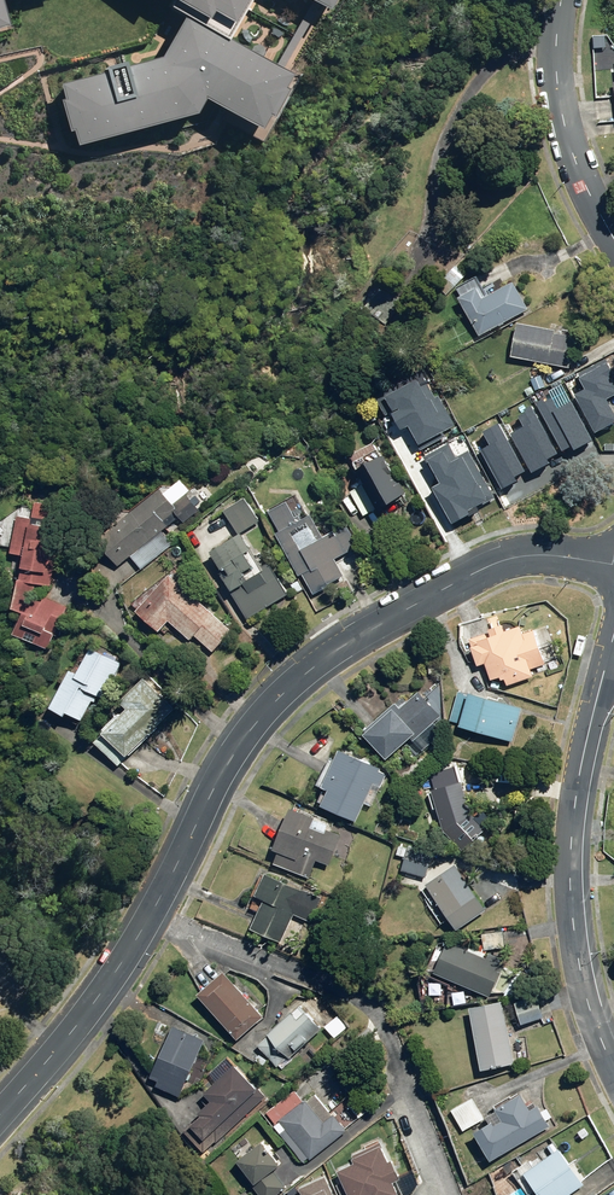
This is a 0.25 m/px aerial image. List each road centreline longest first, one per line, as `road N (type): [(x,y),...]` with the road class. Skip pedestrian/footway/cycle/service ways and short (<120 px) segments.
road 1 (tertiary): [(613,565),(539,554),(502,561),(342,644),(286,691),(239,744),(122,961),(0,1112)]
road 2 (tertiary): [(613,1071),(588,1001),(570,909),(584,761),(609,658)]
road 3 (tertiary): [(613,236),(574,157),(556,79),(560,0)]

